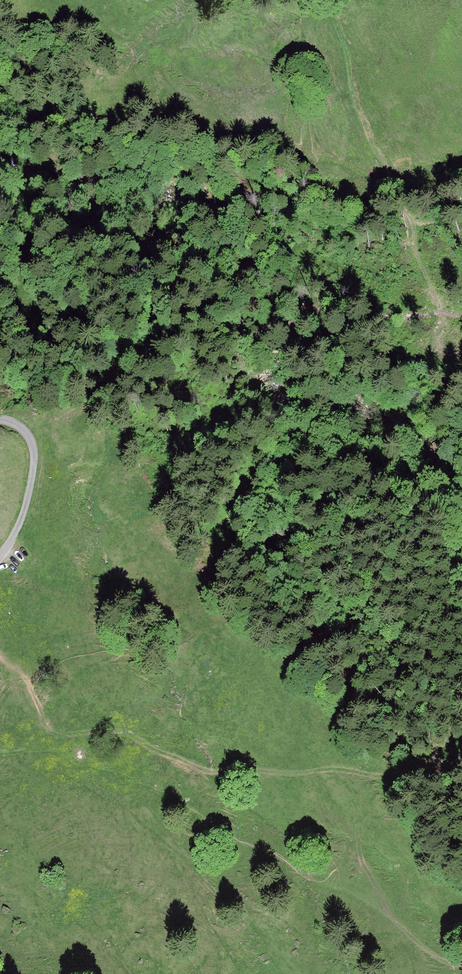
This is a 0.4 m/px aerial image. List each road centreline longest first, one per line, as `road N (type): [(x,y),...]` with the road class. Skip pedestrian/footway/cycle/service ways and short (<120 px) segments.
road 1 (track): [(35,751),(137,740),(201,769),(286,774),(380,774),(406,763),(461,758)]
road 2 (track): [(461,348),(446,333),(392,175),(354,99),(330,0)]
road 3 (track): [(0,421),(23,431),(34,454),(24,511),(0,556)]

